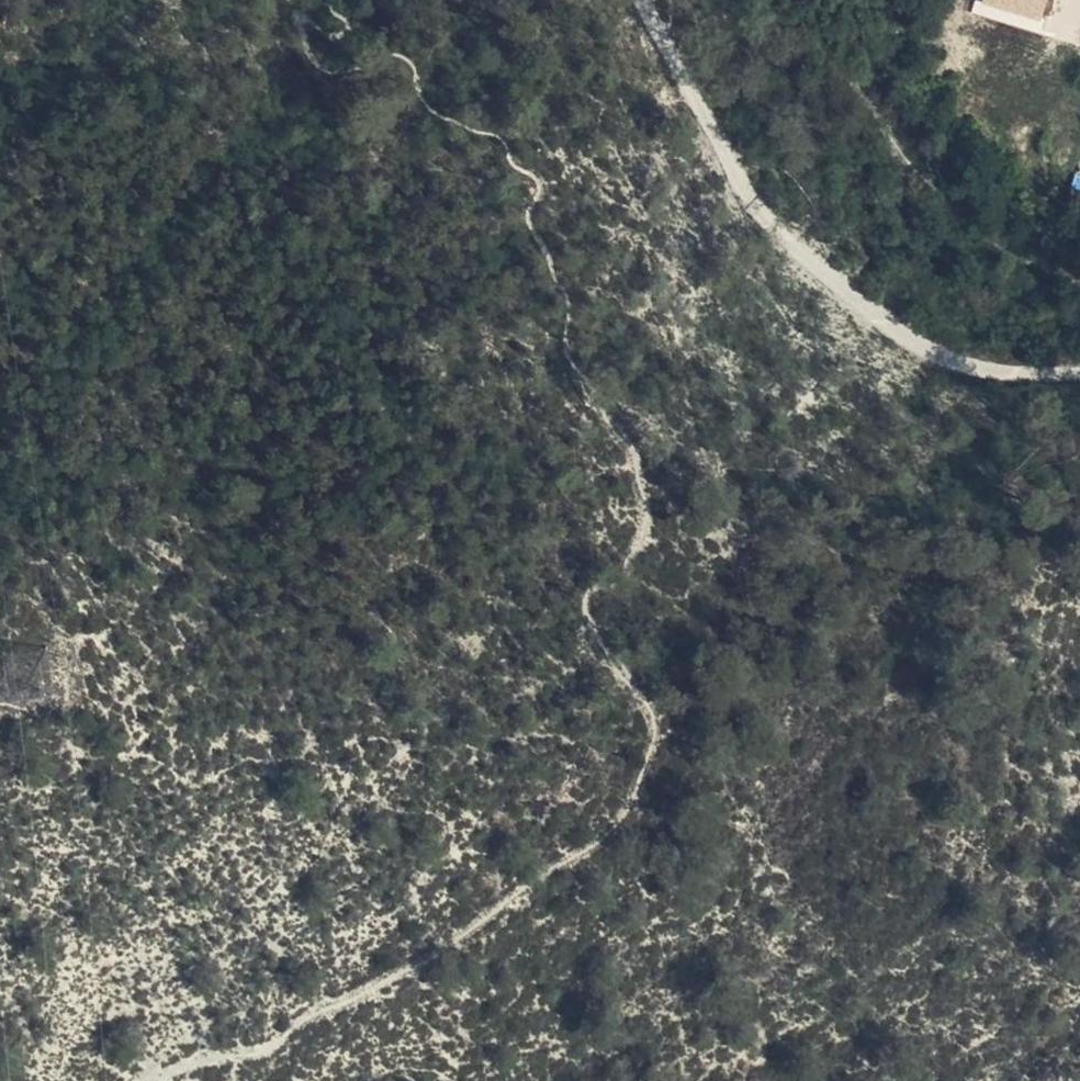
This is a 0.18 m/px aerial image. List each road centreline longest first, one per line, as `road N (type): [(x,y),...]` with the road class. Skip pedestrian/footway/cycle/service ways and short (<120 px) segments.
road 1 (track): [(629,0),(727,184),(804,285),(897,354),(1005,387),(1079,379)]

